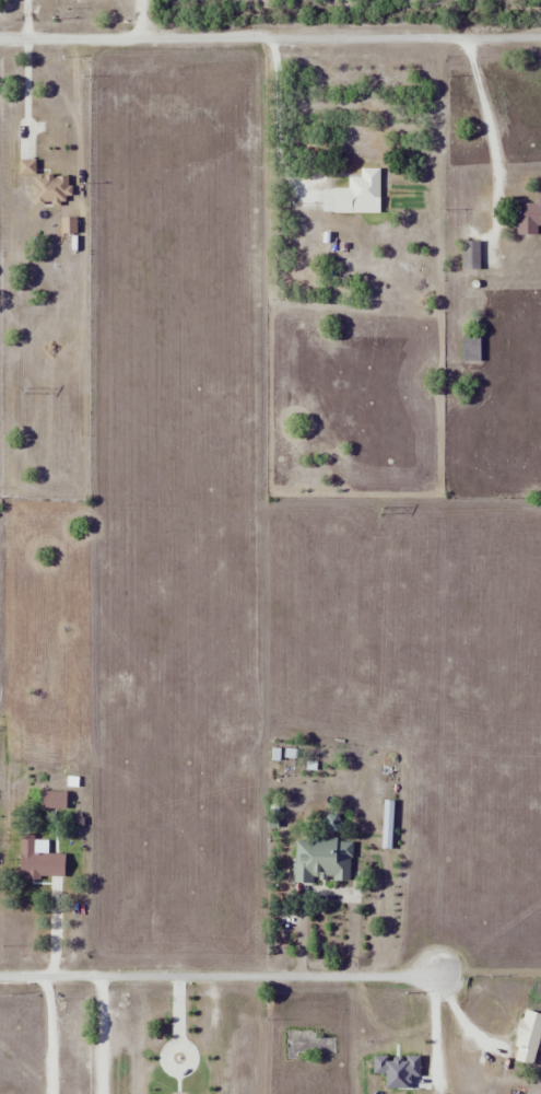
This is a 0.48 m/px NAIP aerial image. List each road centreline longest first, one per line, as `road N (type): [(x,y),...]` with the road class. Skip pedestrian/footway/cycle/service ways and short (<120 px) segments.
road 1 (residential): [(0,39),(540,35)]
road 2 (residential): [(0,976),(433,975)]

